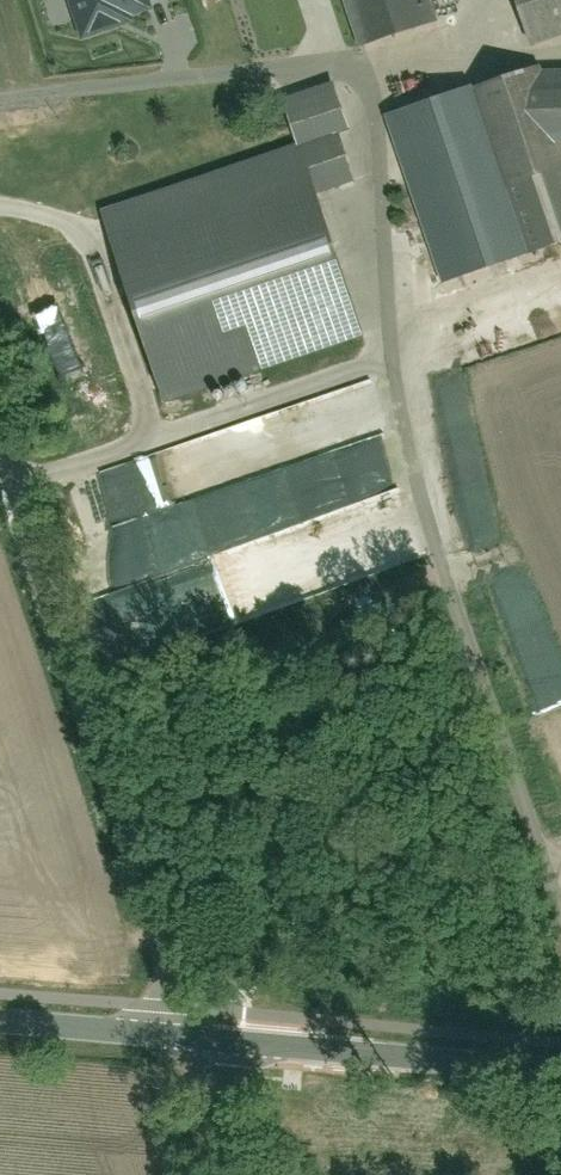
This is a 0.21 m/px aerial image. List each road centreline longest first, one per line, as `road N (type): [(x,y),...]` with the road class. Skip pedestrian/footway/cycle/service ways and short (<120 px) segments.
road 1 (residential): [(196,1039),(0,452)]
road 2 (tertiary): [(560,1069),(196,1039)]
road 3 (tertiary): [(196,1039),(0,1022)]
road 4 (residential): [(241,1174),(196,1039)]

